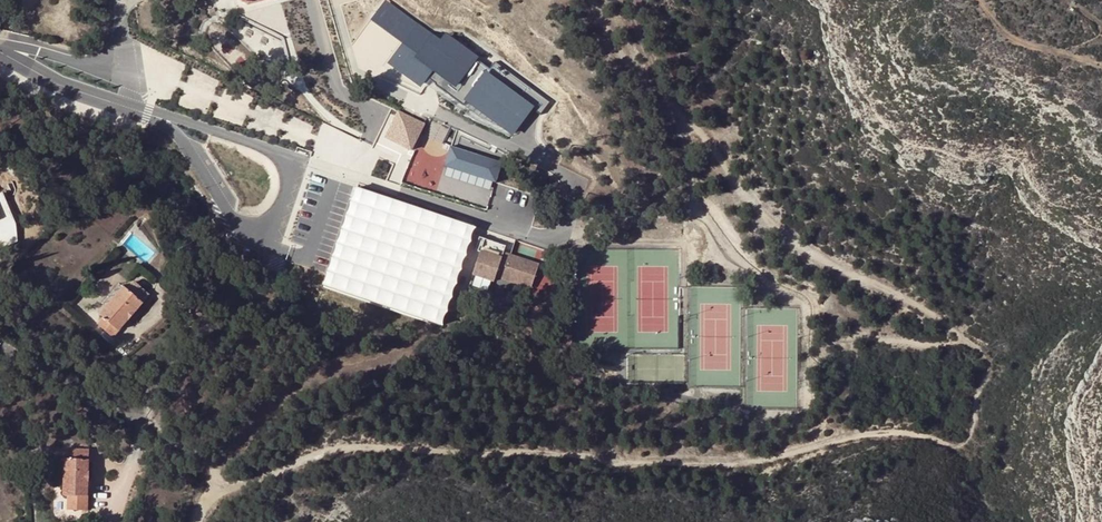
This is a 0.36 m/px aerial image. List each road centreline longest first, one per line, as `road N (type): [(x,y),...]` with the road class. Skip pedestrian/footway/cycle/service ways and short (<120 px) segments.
road 1 (residential): [(0,350),(138,410),(210,322),(253,306),(269,285),(277,251),(267,229)]
road 2 (residential): [(339,173),(529,234),(570,240),(585,233),(592,204),(550,166)]
road 3 (residential): [(147,115),(178,138),(232,224),(244,233),(267,229)]
road 4 (residential): [(283,162),(274,152),(147,115)]
road 5 (residential): [(0,52),(69,90),(132,110)]
road 6 (residential): [(124,63),(0,48)]

